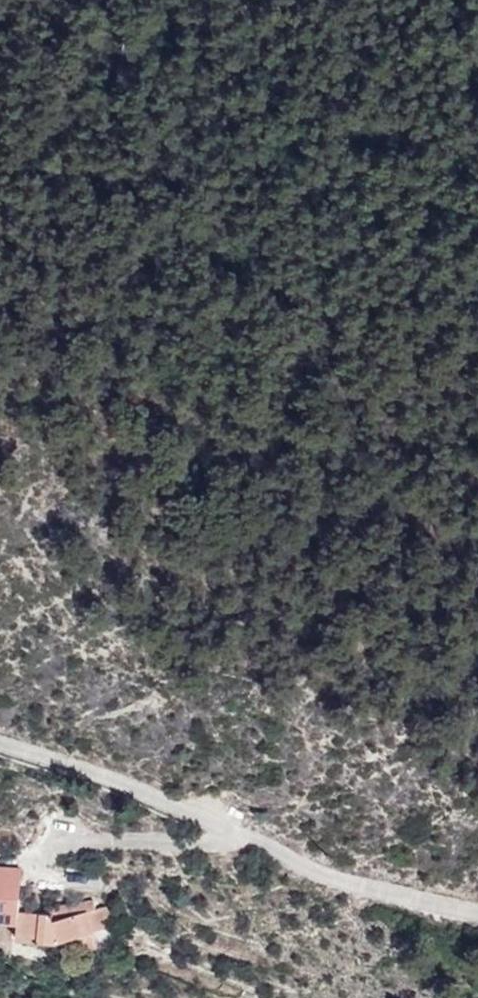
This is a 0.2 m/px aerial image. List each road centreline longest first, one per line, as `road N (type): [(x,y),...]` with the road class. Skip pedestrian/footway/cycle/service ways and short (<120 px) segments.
road 1 (unclassified): [(477,912),(414,902),(307,869),(84,768),(0,744)]

